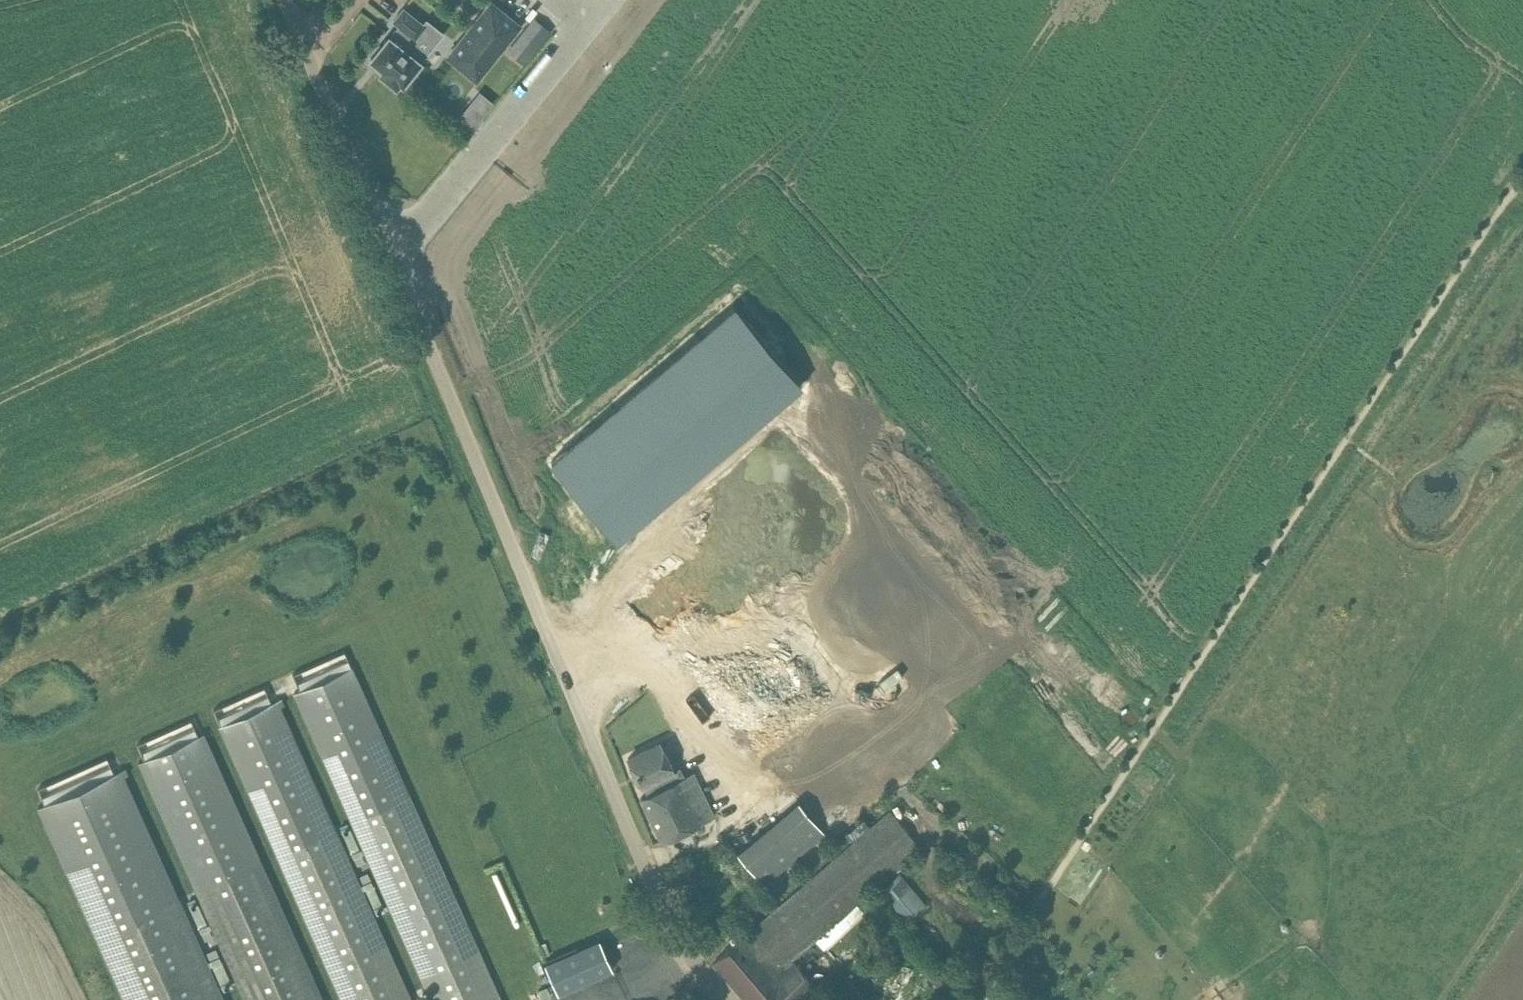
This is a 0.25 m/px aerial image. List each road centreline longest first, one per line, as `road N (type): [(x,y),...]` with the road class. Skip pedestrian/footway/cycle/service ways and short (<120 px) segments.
road 1 (unclassified): [(720,999),(658,896),(284,0)]

